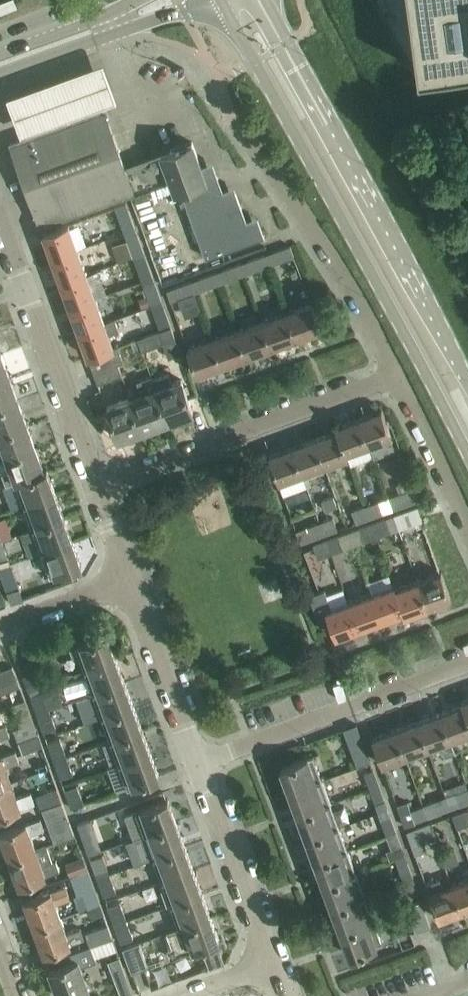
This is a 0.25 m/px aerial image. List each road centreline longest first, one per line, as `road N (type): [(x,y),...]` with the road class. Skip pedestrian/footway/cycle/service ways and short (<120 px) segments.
road 1 (primary): [(218,0),(467,455)]
road 2 (primary): [(467,381),(262,0)]
road 3 (residential): [(94,483),(400,375)]
road 4 (residential): [(400,375),(326,246),(233,121)]
road 5 (residential): [(195,762),(467,662)]
road 6 (residential): [(94,483),(0,225)]
road 7 (unclassified): [(0,79),(201,0)]
road 8 (residential): [(270,964),(195,762)]
road 9 (residential): [(195,762),(128,579)]
road 10 (residential): [(467,524),(400,375)]
road 11 (unclassified): [(131,0),(0,54)]
road 12 (residential): [(0,626),(128,579)]

